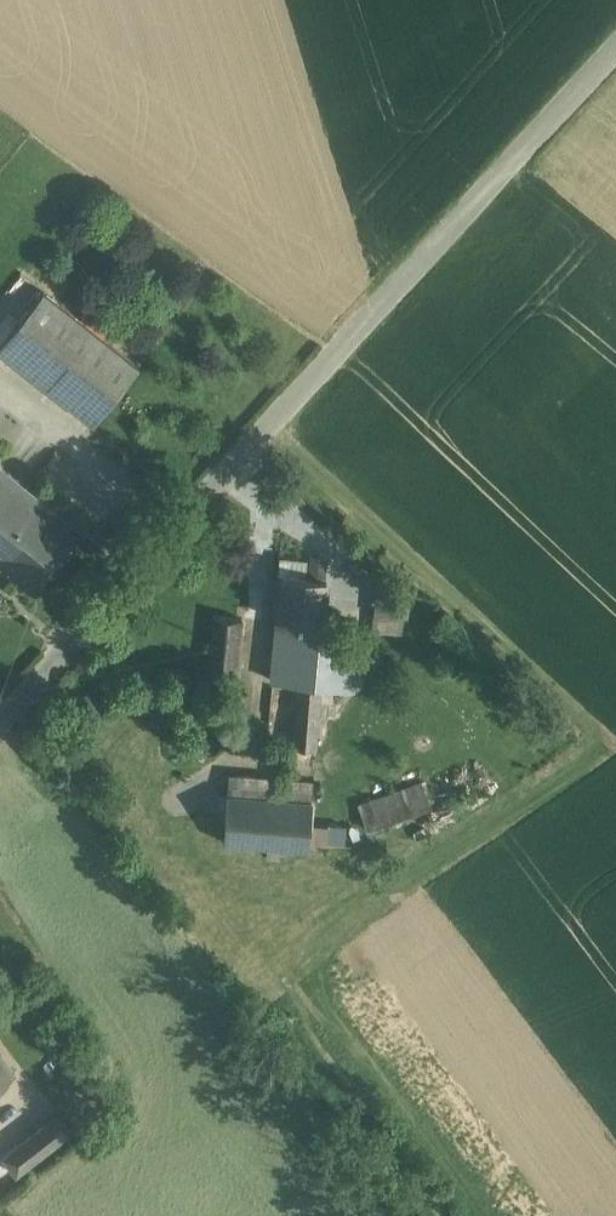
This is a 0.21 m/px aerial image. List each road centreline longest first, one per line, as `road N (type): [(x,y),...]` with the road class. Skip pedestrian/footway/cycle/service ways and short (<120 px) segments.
road 1 (tertiary): [(0,732),(615,47)]

